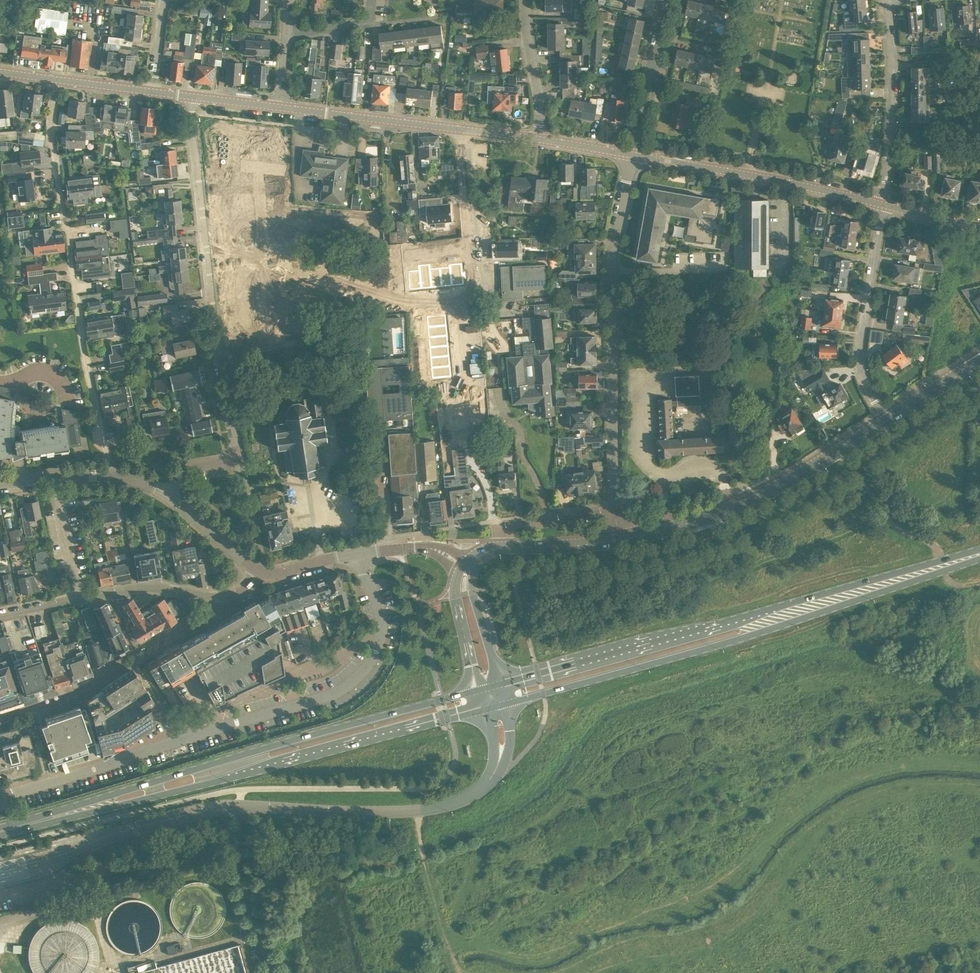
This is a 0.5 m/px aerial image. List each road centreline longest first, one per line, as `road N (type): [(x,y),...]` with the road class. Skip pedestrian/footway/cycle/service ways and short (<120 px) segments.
road 1 (residential): [(0,802),(343,688),(369,664),(381,637),(359,554)]
road 2 (primary): [(979,548),(499,684)]
road 3 (primary): [(505,704),(744,638),(979,559)]
road 4 (primary): [(480,690),(32,822)]
road 5 (primary): [(32,822),(485,709)]
road 6 (unclassified): [(490,780),(465,797),(420,810),(241,806),(241,883),(272,972)]
road 7 (residential): [(111,475),(63,220),(51,129),(55,79)]
road 8 (residential): [(614,510),(614,250),(632,155)]
road 9 (tertiary): [(887,420),(763,495),(617,540)]
road 10 (residential): [(169,495),(190,467),(232,455),(207,262)]
road 11 (residential): [(207,262),(269,260),(392,301),(471,297)]
road 12 (tertiary): [(883,205),(632,155)]
road 13 (residential): [(0,614),(132,588),(224,596)]
road 14 (residential): [(887,420),(861,363),(883,205)]
road 15 (residential): [(883,205),(892,95),(888,0)]
road 16 (tertiary): [(459,129),(280,107)]
road 17 (residential): [(459,129),(471,297)]
road 18 (residential): [(207,262),(192,96)]
road 19 (residential): [(632,155),(666,0)]
road 20 (residential): [(538,139),(525,0)]
road 21 (residential): [(614,510),(501,527),(503,547)]
road 22 (tertiary): [(459,568),(456,596),(480,690)]

